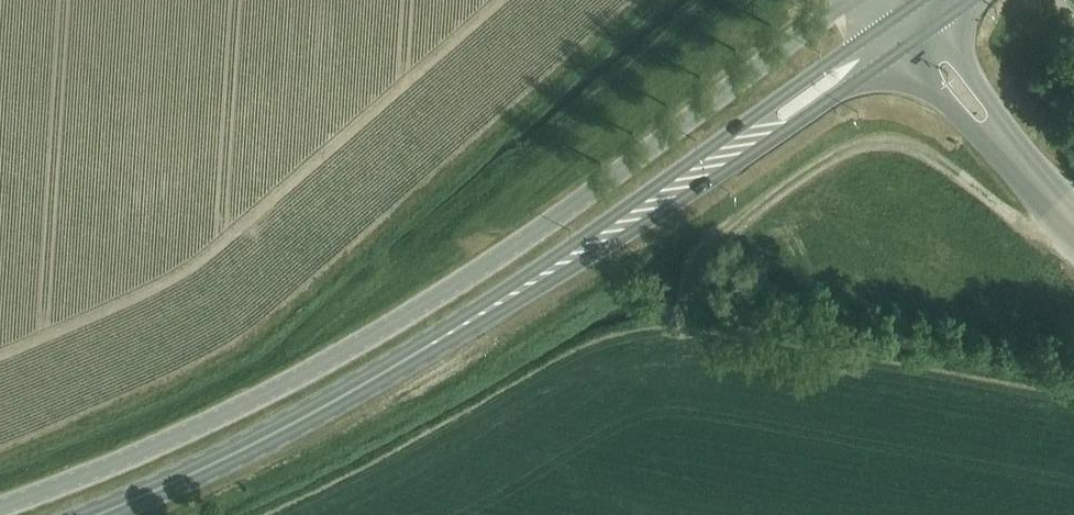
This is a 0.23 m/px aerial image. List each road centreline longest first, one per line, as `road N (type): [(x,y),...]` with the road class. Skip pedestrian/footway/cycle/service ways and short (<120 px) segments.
road 1 (unclassified): [(850,0),(525,240),(416,309),(232,411),(0,507)]
road 2 (secondary): [(95,514),(335,400),(697,174)]
road 3 (secondary): [(697,174),(852,83),(913,20)]
road 4 (secondary): [(913,20),(774,104),(697,174)]
road 5 (tertiary): [(913,20),(932,77),(966,123),(1007,143)]
road 6 (tertiary): [(1007,143),(969,77),(913,20)]

